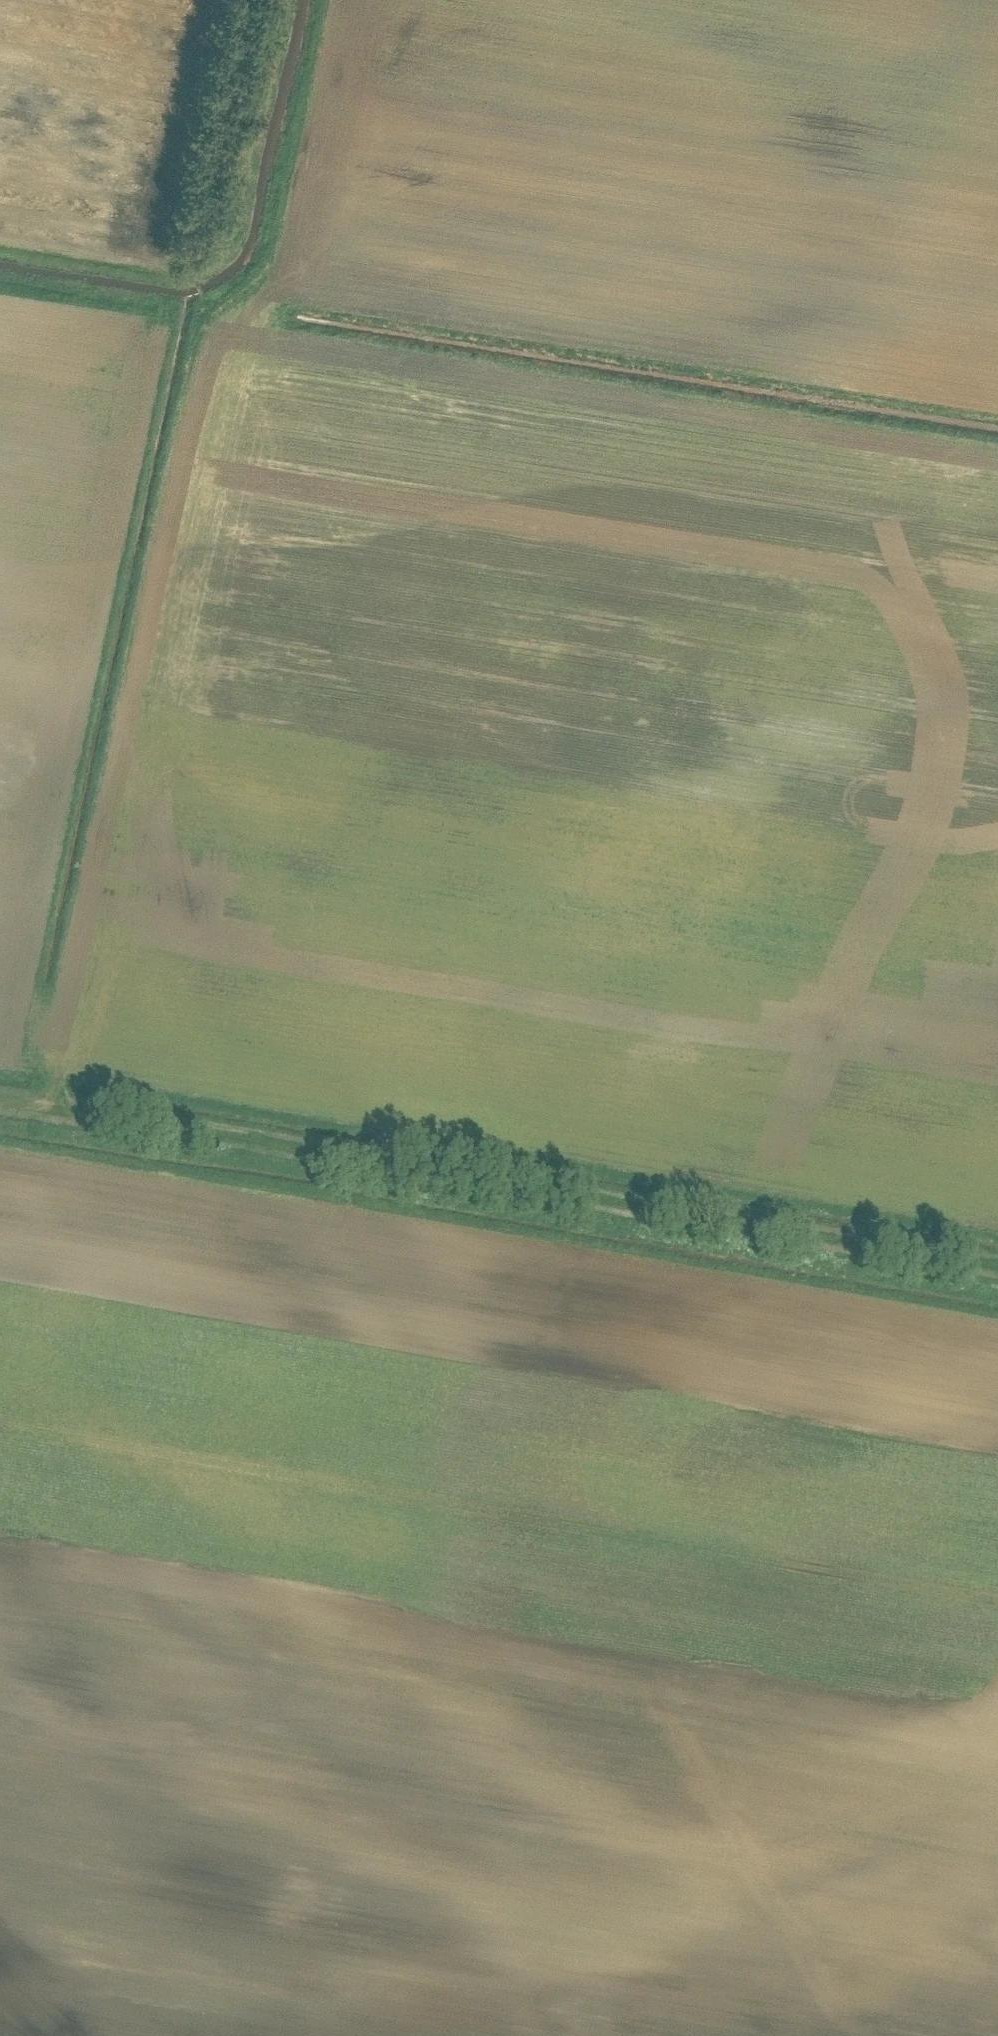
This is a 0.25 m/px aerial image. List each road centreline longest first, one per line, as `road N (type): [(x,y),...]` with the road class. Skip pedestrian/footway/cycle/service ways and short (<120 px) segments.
road 1 (track): [(997,1266),(0,1097)]

